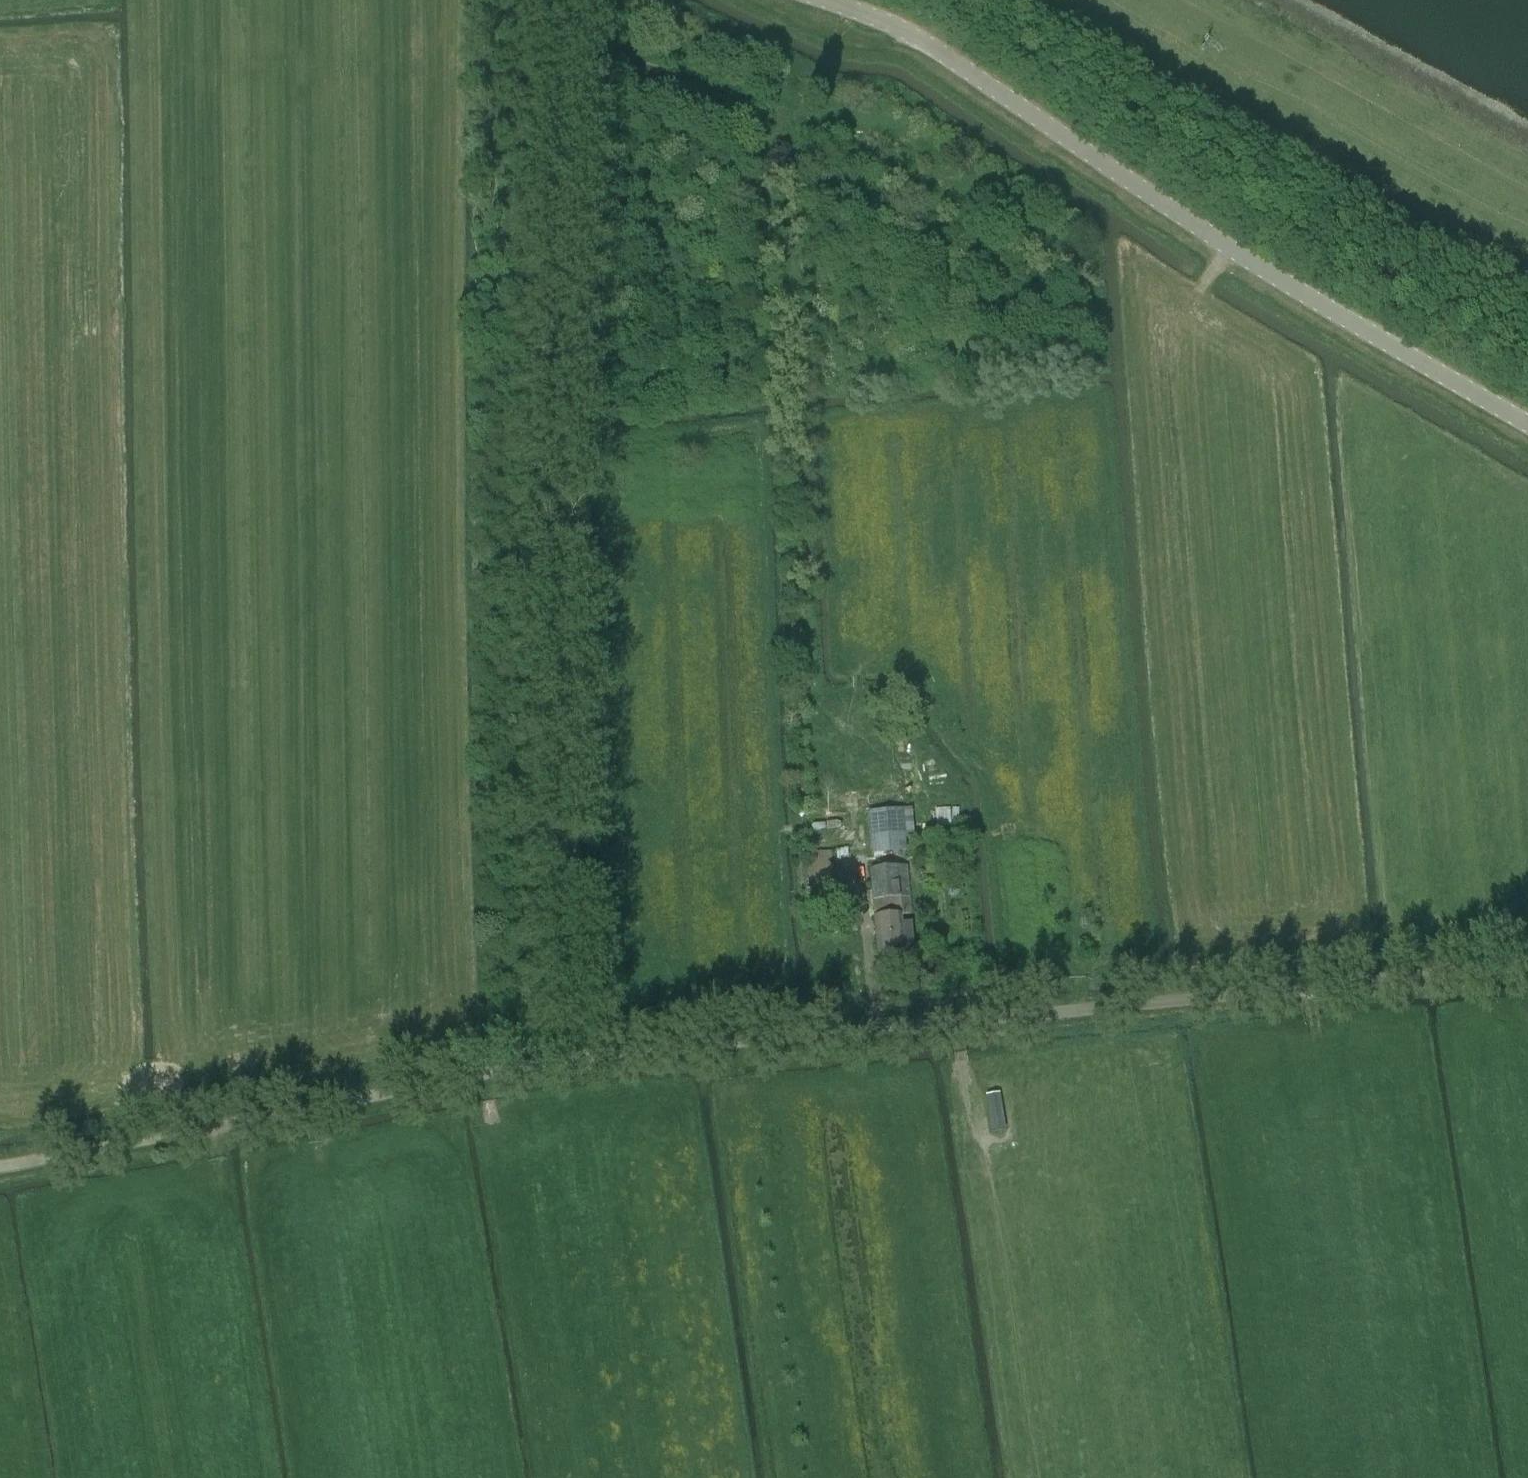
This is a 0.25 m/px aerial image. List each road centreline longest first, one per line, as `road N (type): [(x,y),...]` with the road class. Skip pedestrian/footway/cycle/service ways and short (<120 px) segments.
road 1 (unclassified): [(0,1161),(533,1070),(1527,972)]
road 2 (unclassified): [(1527,424),(1258,271),(892,25),(811,0)]

